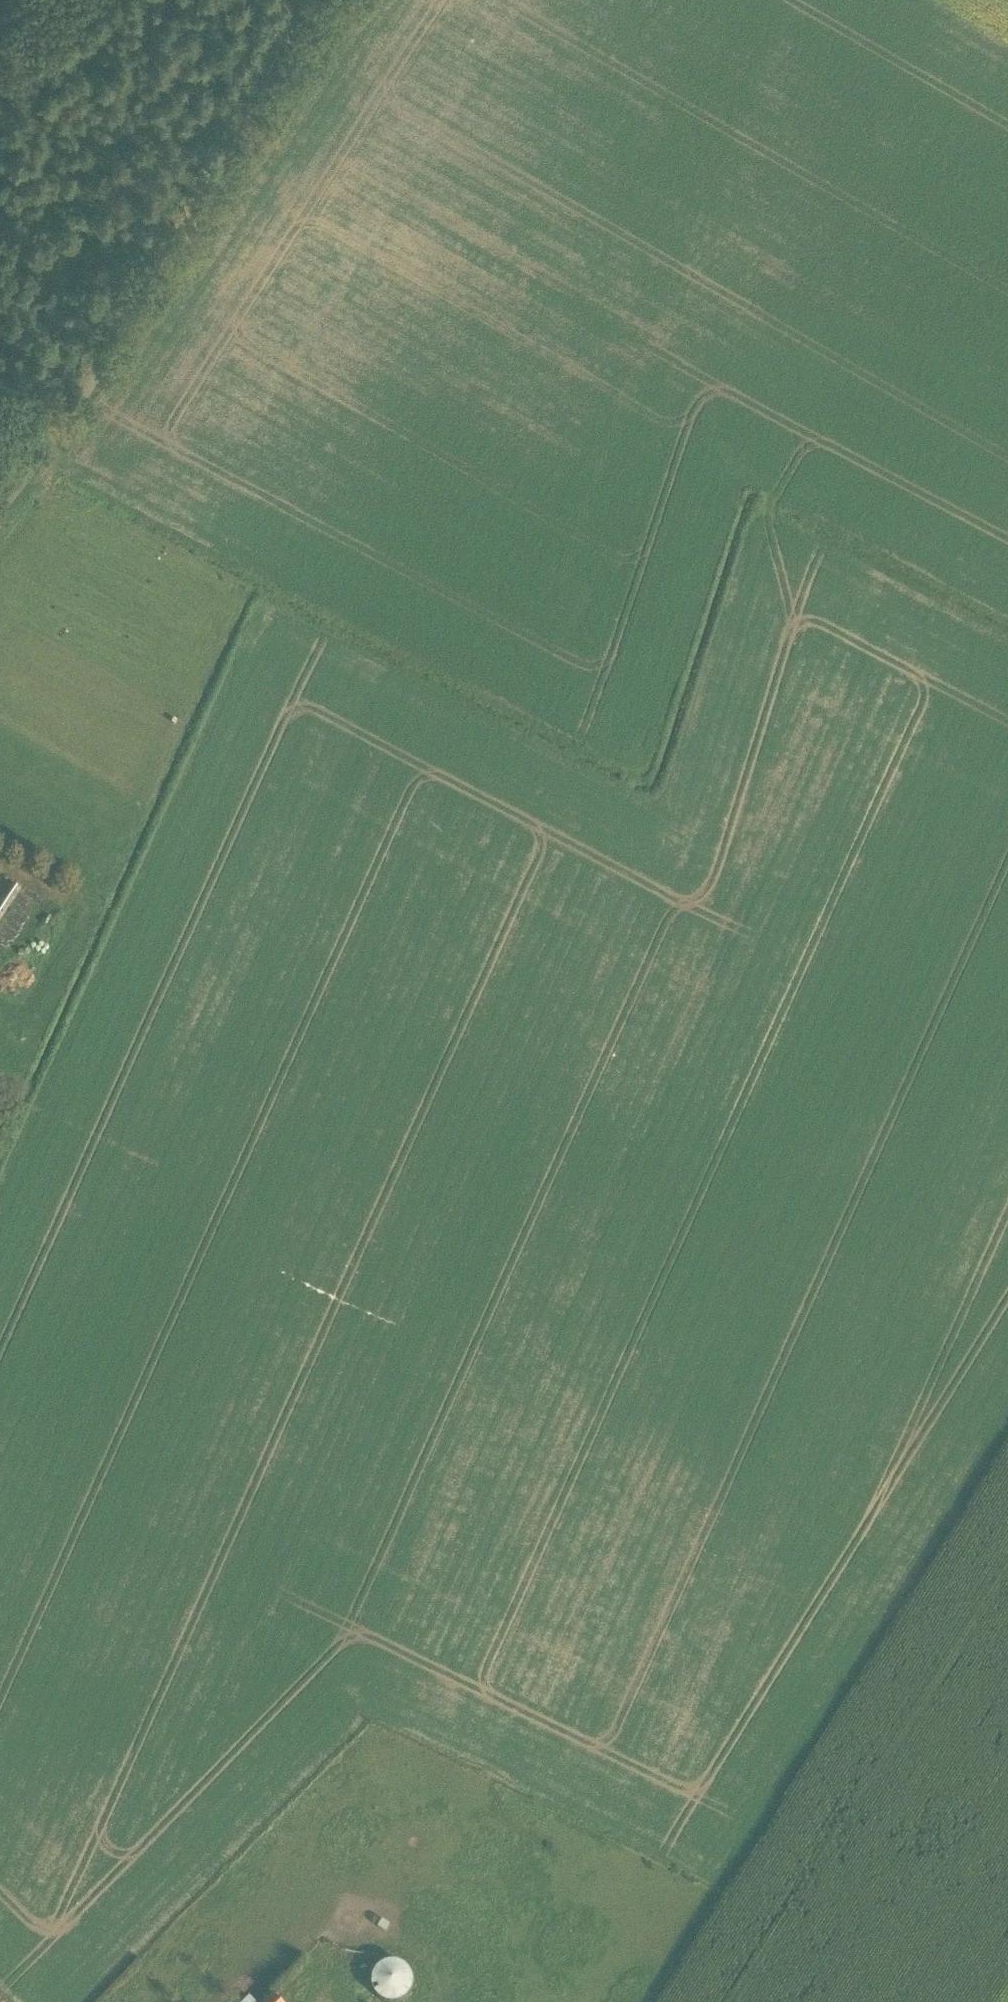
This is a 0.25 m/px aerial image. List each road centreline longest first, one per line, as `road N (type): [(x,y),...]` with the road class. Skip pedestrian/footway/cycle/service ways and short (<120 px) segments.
road 1 (unclassified): [(0,488),(339,0)]

